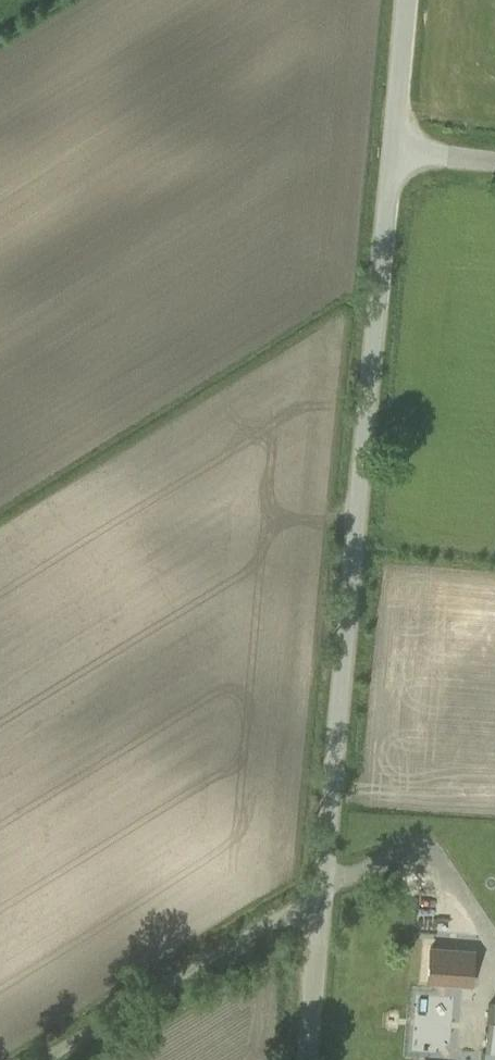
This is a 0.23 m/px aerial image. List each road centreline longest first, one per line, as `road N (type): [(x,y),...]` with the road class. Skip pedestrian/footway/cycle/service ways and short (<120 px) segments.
road 1 (unclassified): [(320,908),(391,152)]
road 2 (unclassified): [(49,1059),(277,920),(320,908)]
road 3 (unclassified): [(391,152),(404,0)]
road 4 (unclassified): [(305,1059),(320,908)]

